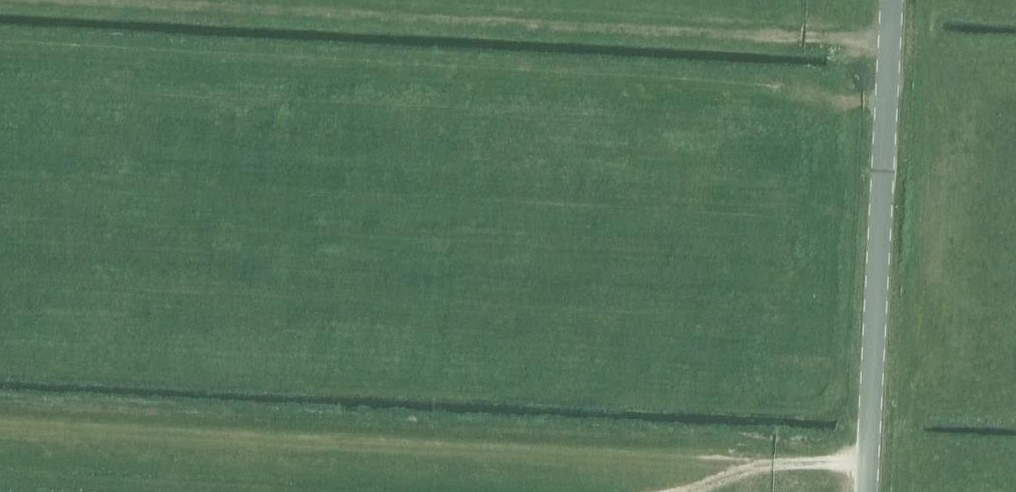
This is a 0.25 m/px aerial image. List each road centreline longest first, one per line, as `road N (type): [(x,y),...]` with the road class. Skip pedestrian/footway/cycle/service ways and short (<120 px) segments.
road 1 (track): [(868,469),(0,431)]
road 2 (track): [(84,0),(890,43)]

